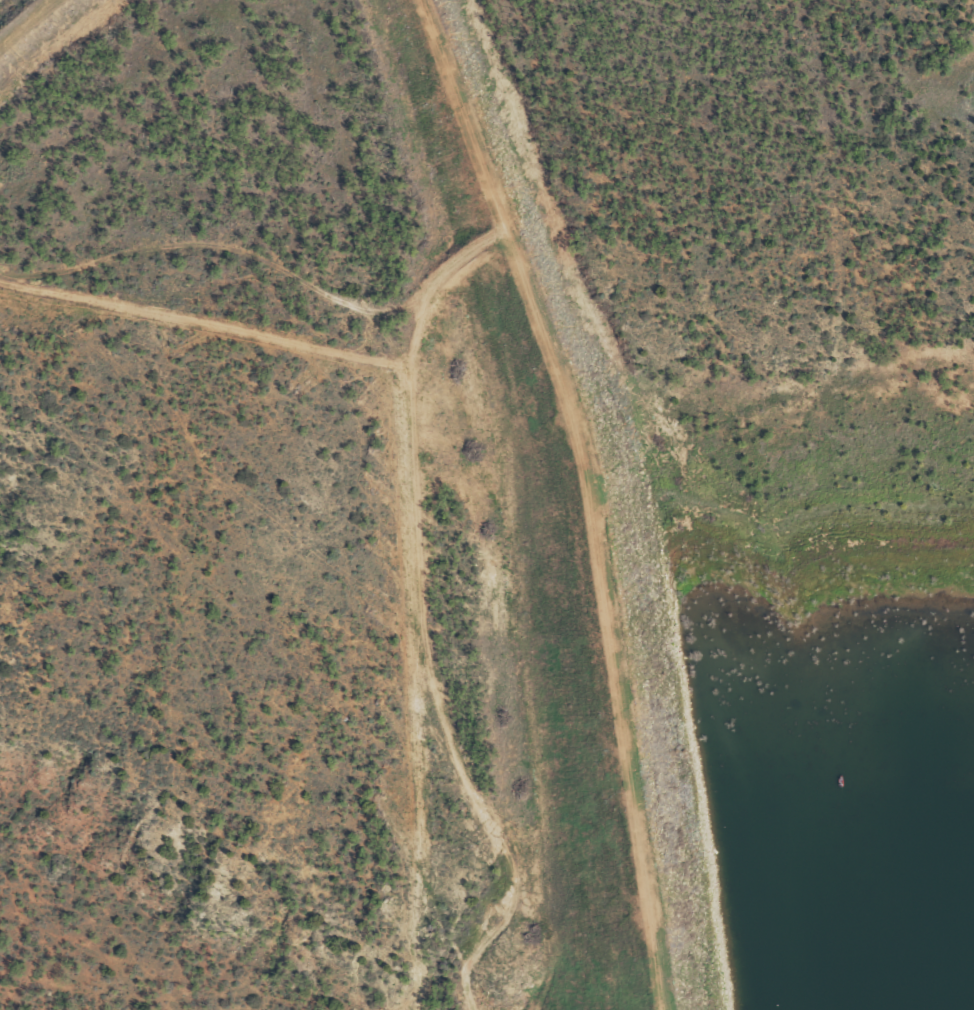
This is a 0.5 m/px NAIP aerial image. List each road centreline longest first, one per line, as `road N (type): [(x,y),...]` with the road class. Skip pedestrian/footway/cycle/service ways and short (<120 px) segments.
road 1 (residential): [(0,210),(255,169),(366,270),(366,387),(391,472),(406,482),(412,543),(487,775),(506,1009)]
road 2 (residential): [(436,0),(492,235)]
road 3 (residential): [(492,235),(366,270)]

